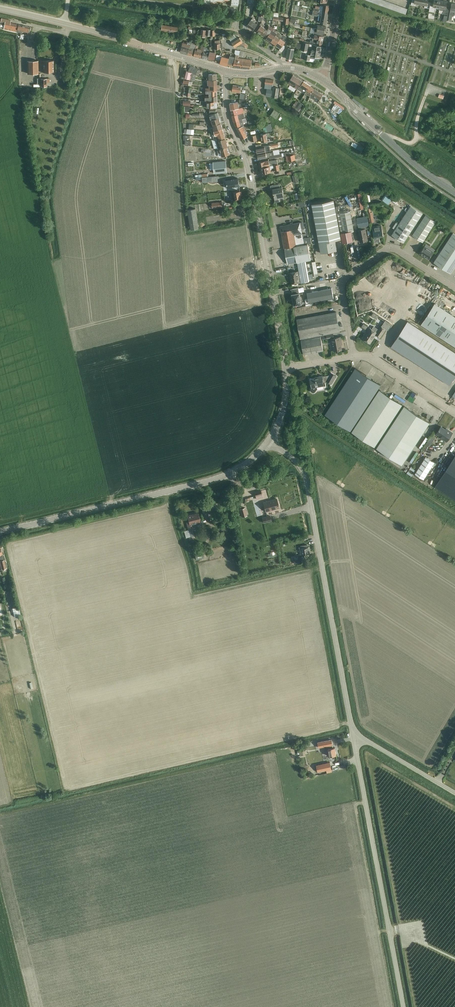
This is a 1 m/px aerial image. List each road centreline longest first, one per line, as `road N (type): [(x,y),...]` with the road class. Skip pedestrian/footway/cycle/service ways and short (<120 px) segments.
road 1 (tertiary): [(354,739),(304,471),(269,442)]
road 2 (secondary): [(286,368),(250,175),(227,108),(227,71)]
road 3 (secondary): [(0,534),(220,479),(269,442)]
road 4 (tertiary): [(403,1006),(354,739)]
road 5 (residential): [(354,356),(341,286),(382,251),(398,251),(454,287)]
road 6 (secondary): [(454,194),(323,81)]
road 7 (secondary): [(227,71),(68,25)]

